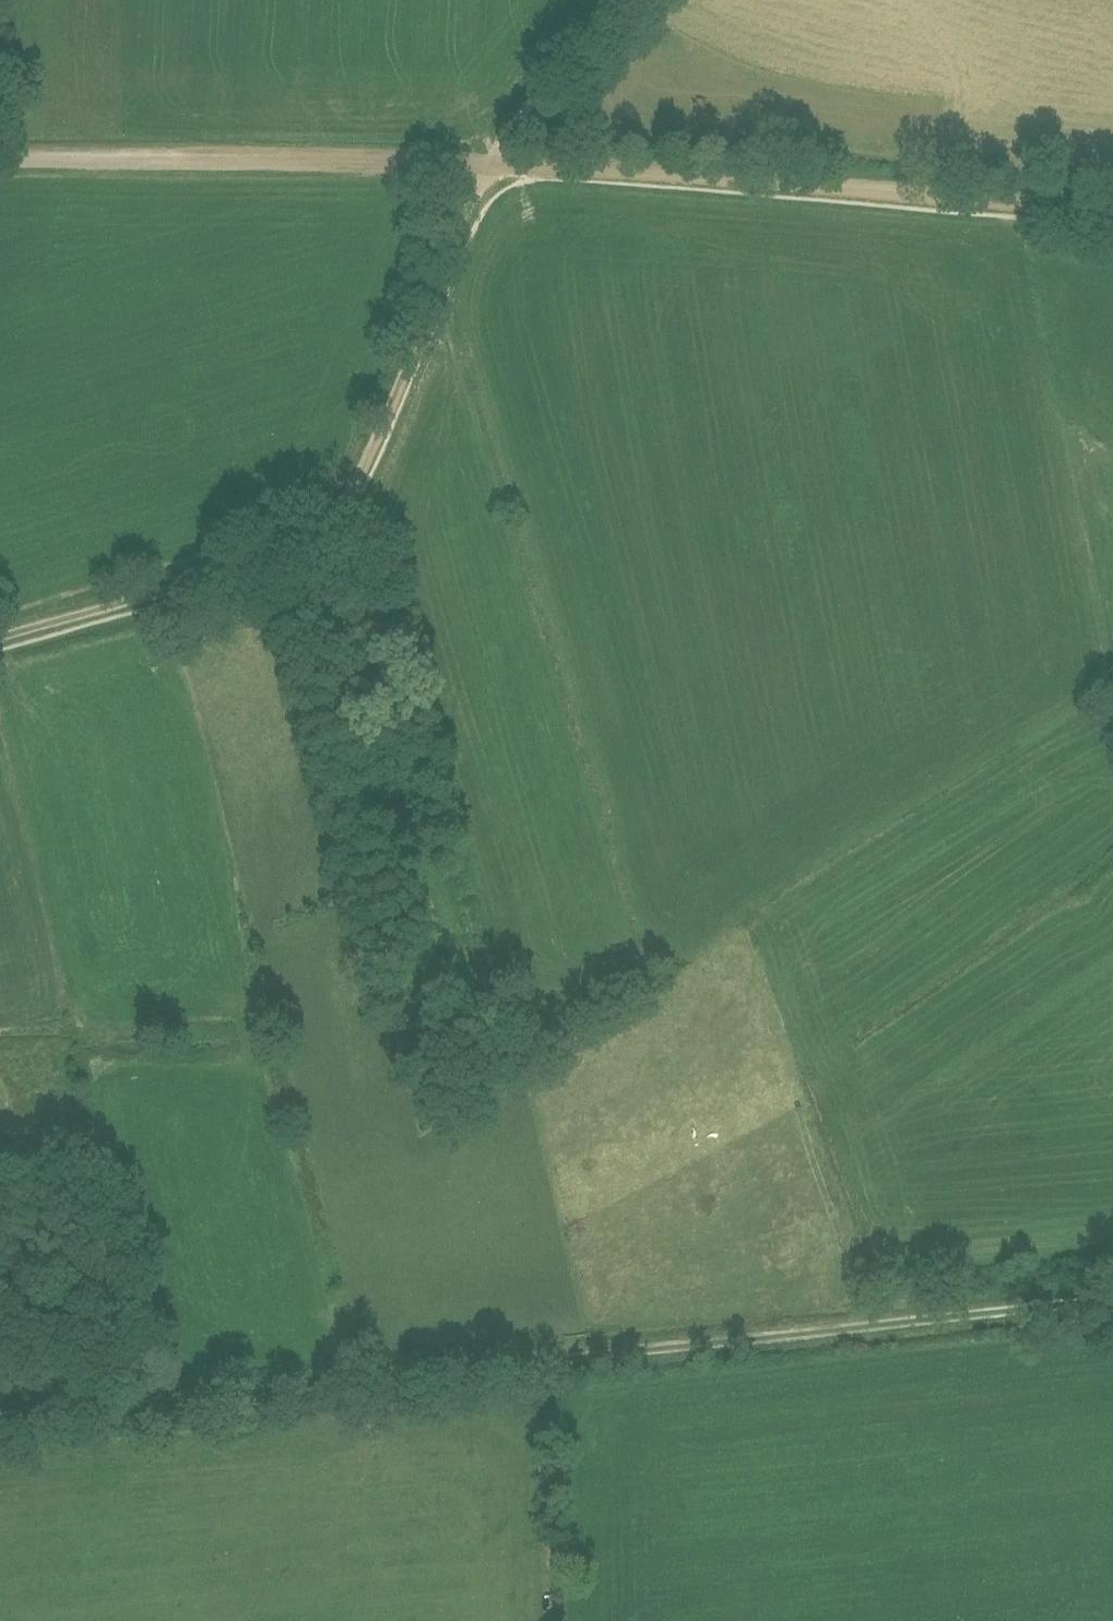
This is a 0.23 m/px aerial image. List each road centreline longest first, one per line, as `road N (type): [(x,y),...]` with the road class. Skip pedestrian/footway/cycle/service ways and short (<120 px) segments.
road 1 (track): [(0,636),(255,565),(311,536),(367,456),(492,163)]
road 2 (unclassified): [(1112,211),(492,163)]
road 3 (track): [(492,163),(0,159)]
road 4 (track): [(492,163),(524,104),(607,0)]

